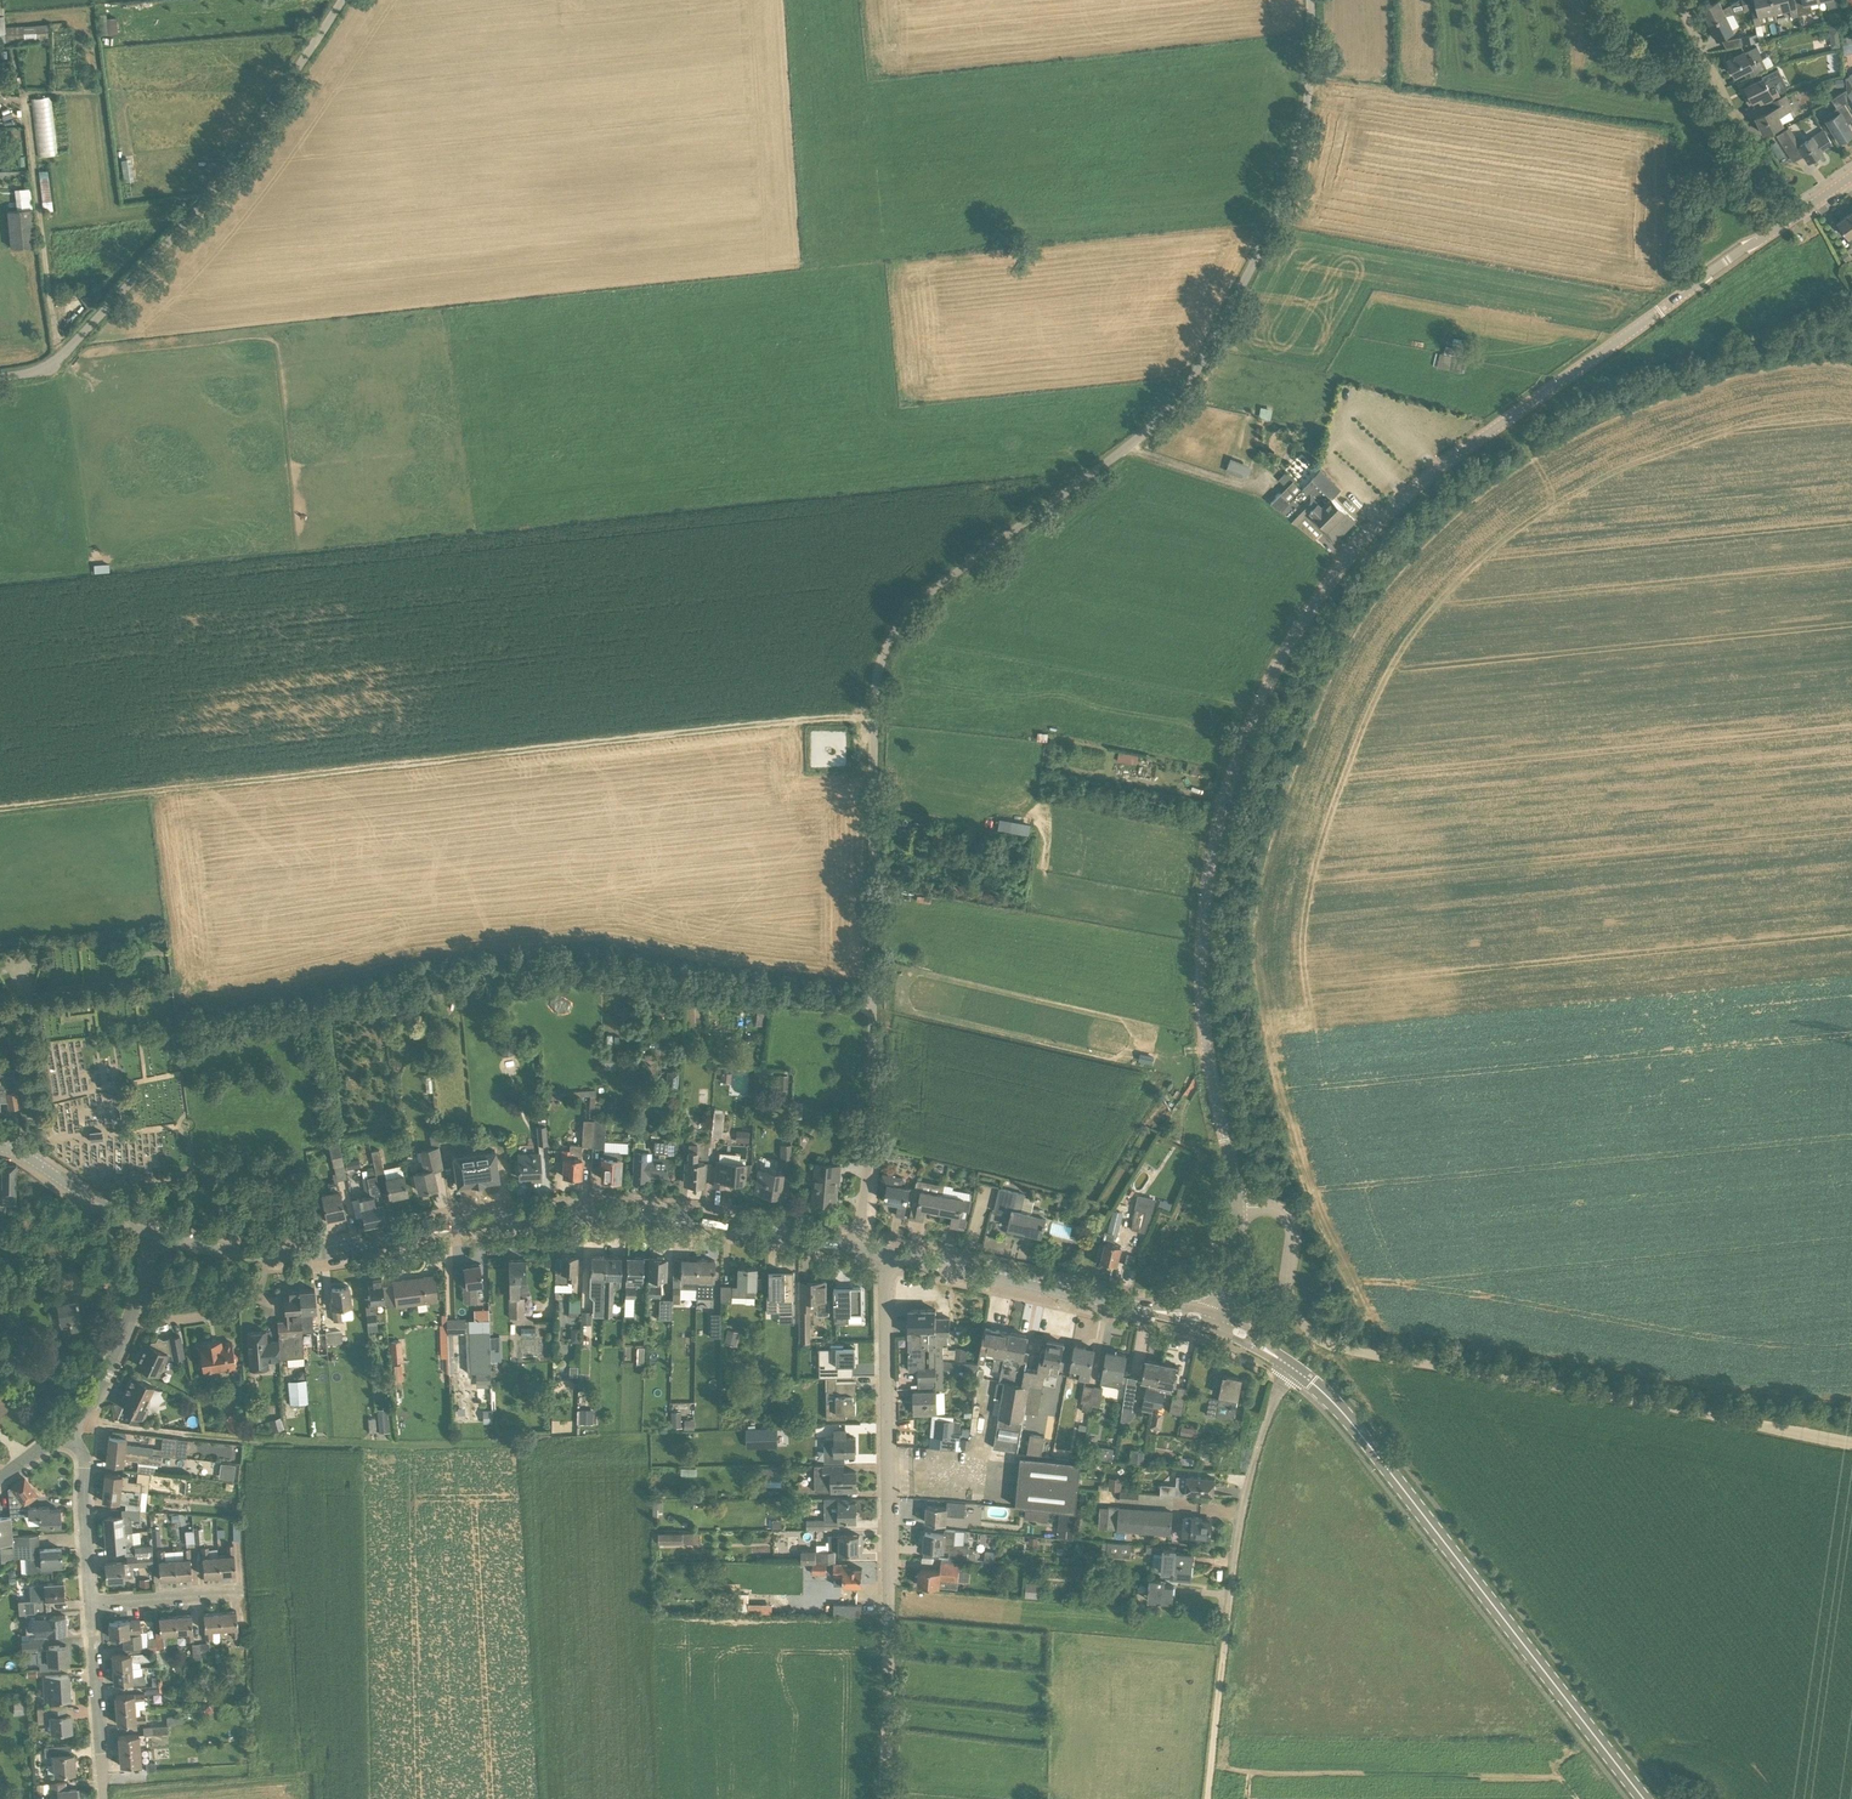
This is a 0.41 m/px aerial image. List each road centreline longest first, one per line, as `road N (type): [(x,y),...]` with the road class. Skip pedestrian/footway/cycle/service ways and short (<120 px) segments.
road 1 (unclassified): [(857,1248),(872,1112),(878,668),(907,613),(934,588),(1127,444),(1178,396),(1272,225),(1290,175),(1306,101),(1309,0)]
road 2 (tertiary): [(1238,1209),(1199,1007),(1198,926),(1235,749),(1292,630),(1356,538),(1404,491),(1781,226)]
road 3 (track): [(874,716),(0,811)]
road 4 (unclassified): [(1851,1443),(1330,1346),(1314,1338),(1288,1299),(1290,1221),(1267,1208),(1238,1209)]
road 5 (tertiary): [(857,1248),(690,1219),(576,1214),(276,1254)]
road 6 (tertiary): [(1645,1798),(1362,1435),(1292,1364)]
road 7 (unclassified): [(0,377),(59,359),(157,255),(236,160),(342,0)]
road 8 (track): [(85,1410),(100,1422),(236,1440),(574,1440)]
road 9 (unclassified): [(889,1625),(886,1253)]
road 10 (tertiary): [(1211,1321),(886,1253)]
road 11 (track): [(62,356),(13,50)]
road 12 (unclassified): [(1292,1364),(1241,1513),(1224,1650)]
road 13 (residential): [(1781,226),(1673,0)]
road 14 (residential): [(104,1798),(91,1602)]
road 15 (residential): [(91,1602),(86,1459),(62,1432)]
road 16 (residential): [(131,1317),(181,1319),(232,1308),(268,1282),(276,1254)]
road 17 (tertiary): [(153,1231),(115,1217),(0,1146)]
road 18 (unclassified): [(889,1625),(884,1798)]
road 19 (track): [(1224,1650),(1208,1798)]
road 20 (residential): [(91,1602),(236,1593)]
road 21 (unclassified): [(62,1432),(85,1410),(131,1317)]
road 22 (tertiary): [(276,1254),(153,1231)]

